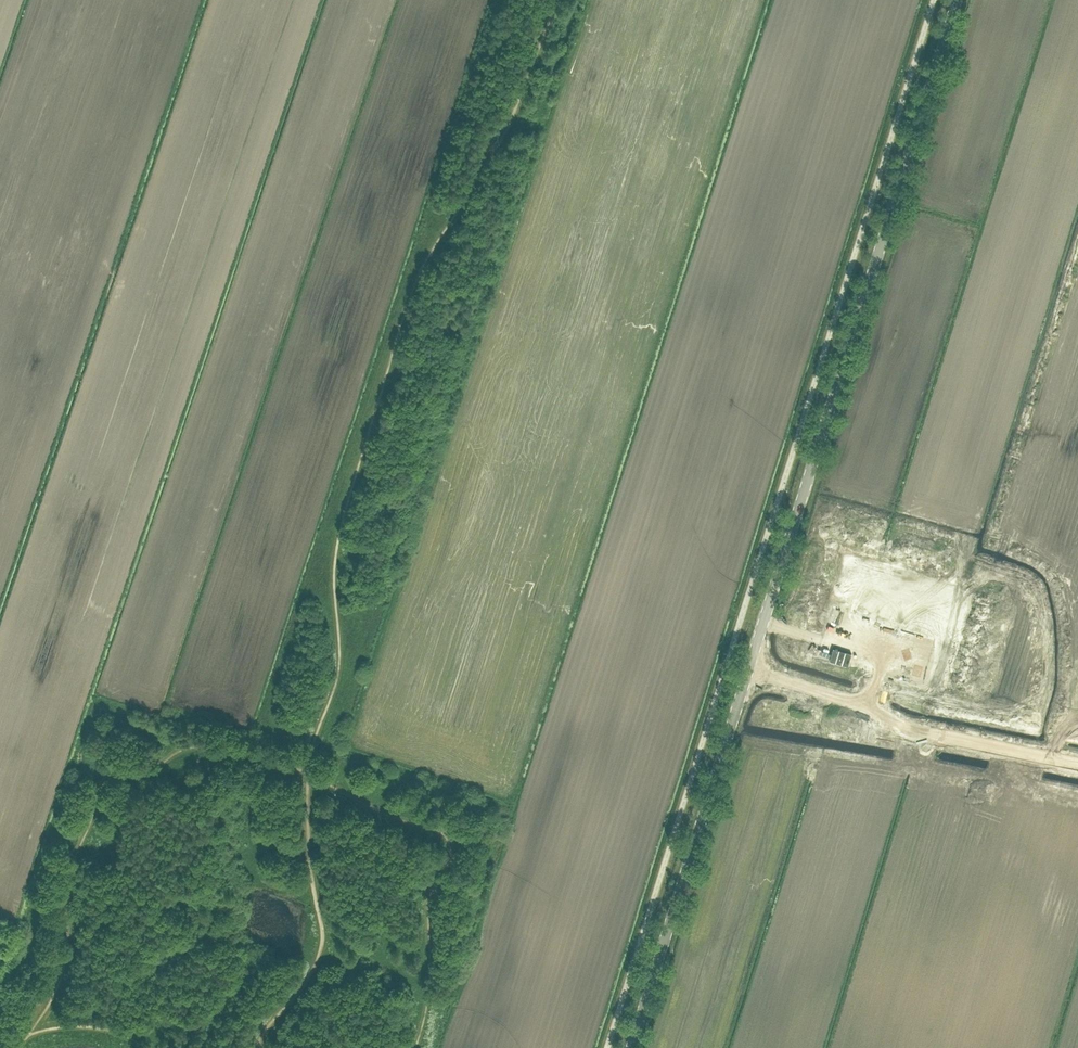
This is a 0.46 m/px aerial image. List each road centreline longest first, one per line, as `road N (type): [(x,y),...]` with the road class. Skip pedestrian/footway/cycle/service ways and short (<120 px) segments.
road 1 (tertiary): [(747,672),(956,0)]
road 2 (tertiary): [(631,1047),(747,672)]
road 3 (unclassified): [(747,672),(851,701),(910,730),(1077,765)]

